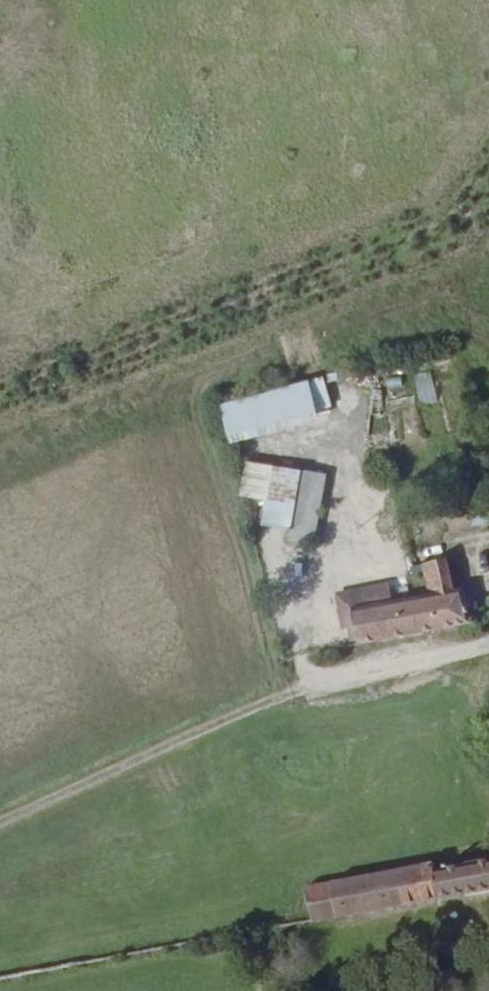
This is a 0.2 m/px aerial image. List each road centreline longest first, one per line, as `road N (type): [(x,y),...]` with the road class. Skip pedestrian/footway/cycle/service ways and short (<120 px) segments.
road 1 (track): [(0,821),(297,691),(488,642)]

